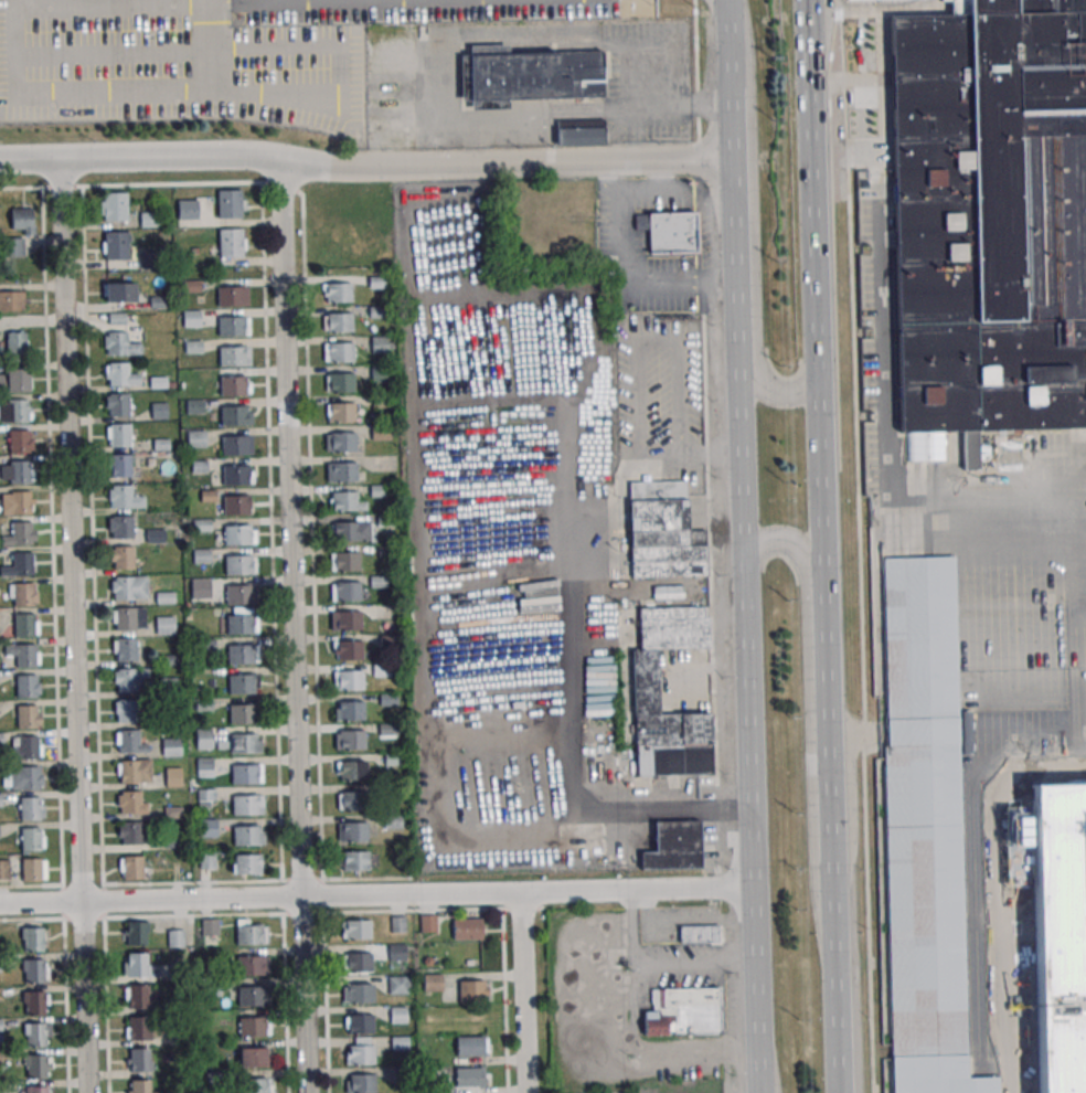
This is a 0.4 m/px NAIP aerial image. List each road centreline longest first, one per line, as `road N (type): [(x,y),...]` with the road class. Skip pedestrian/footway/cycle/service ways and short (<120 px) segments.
road 1 (residential): [(88,1092),(61,158)]
road 2 (residential): [(309,1092),(281,162)]
road 3 (tertiary): [(0,159),(236,155),(343,170),(728,165)]
road 4 (primary): [(821,595),(800,0)]
road 5 (residential): [(0,904),(520,895)]
road 6 (primary): [(829,861),(821,595)]
road 7 (primary): [(727,86),(734,350)]
road 8 (primary): [(742,546),(747,802)]
road 9 (primary): [(836,1092),(829,861)]
road 10 (residential): [(526,1092),(520,895)]
road 11 (primary): [(734,350),(742,546)]
road 12 (primary): [(752,961),(756,1092)]

